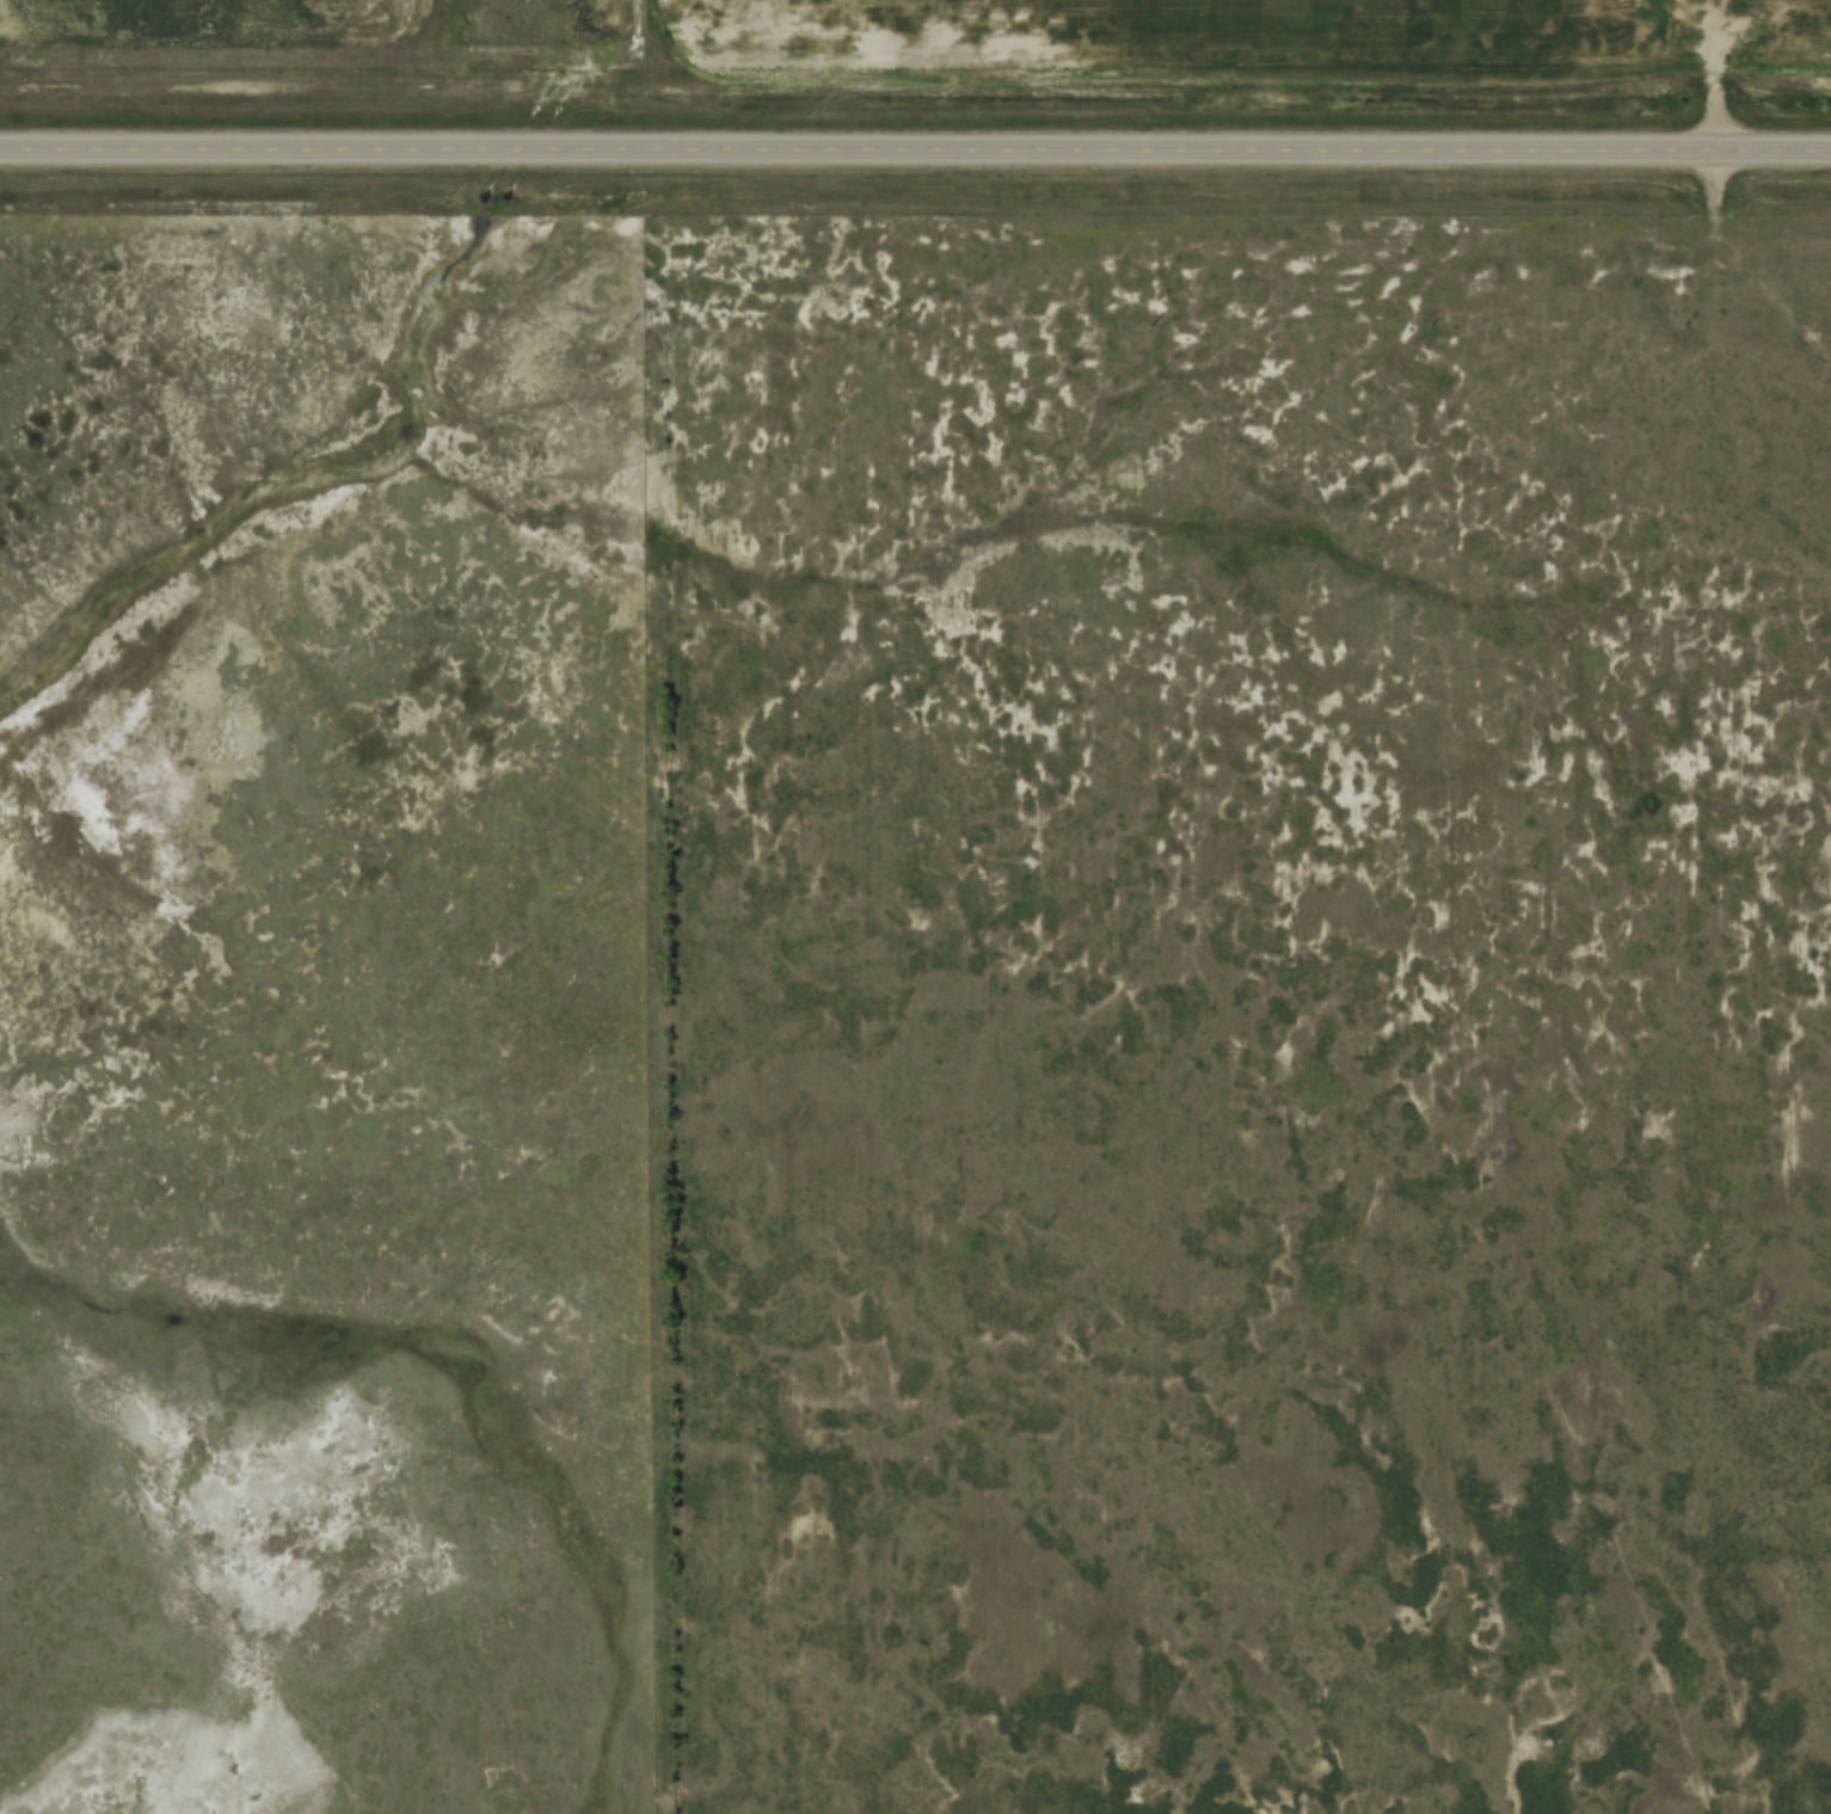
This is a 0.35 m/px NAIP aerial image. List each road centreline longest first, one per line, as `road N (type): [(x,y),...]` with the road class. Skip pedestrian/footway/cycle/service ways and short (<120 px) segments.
road 1 (primary): [(0,158),(1830,158)]

